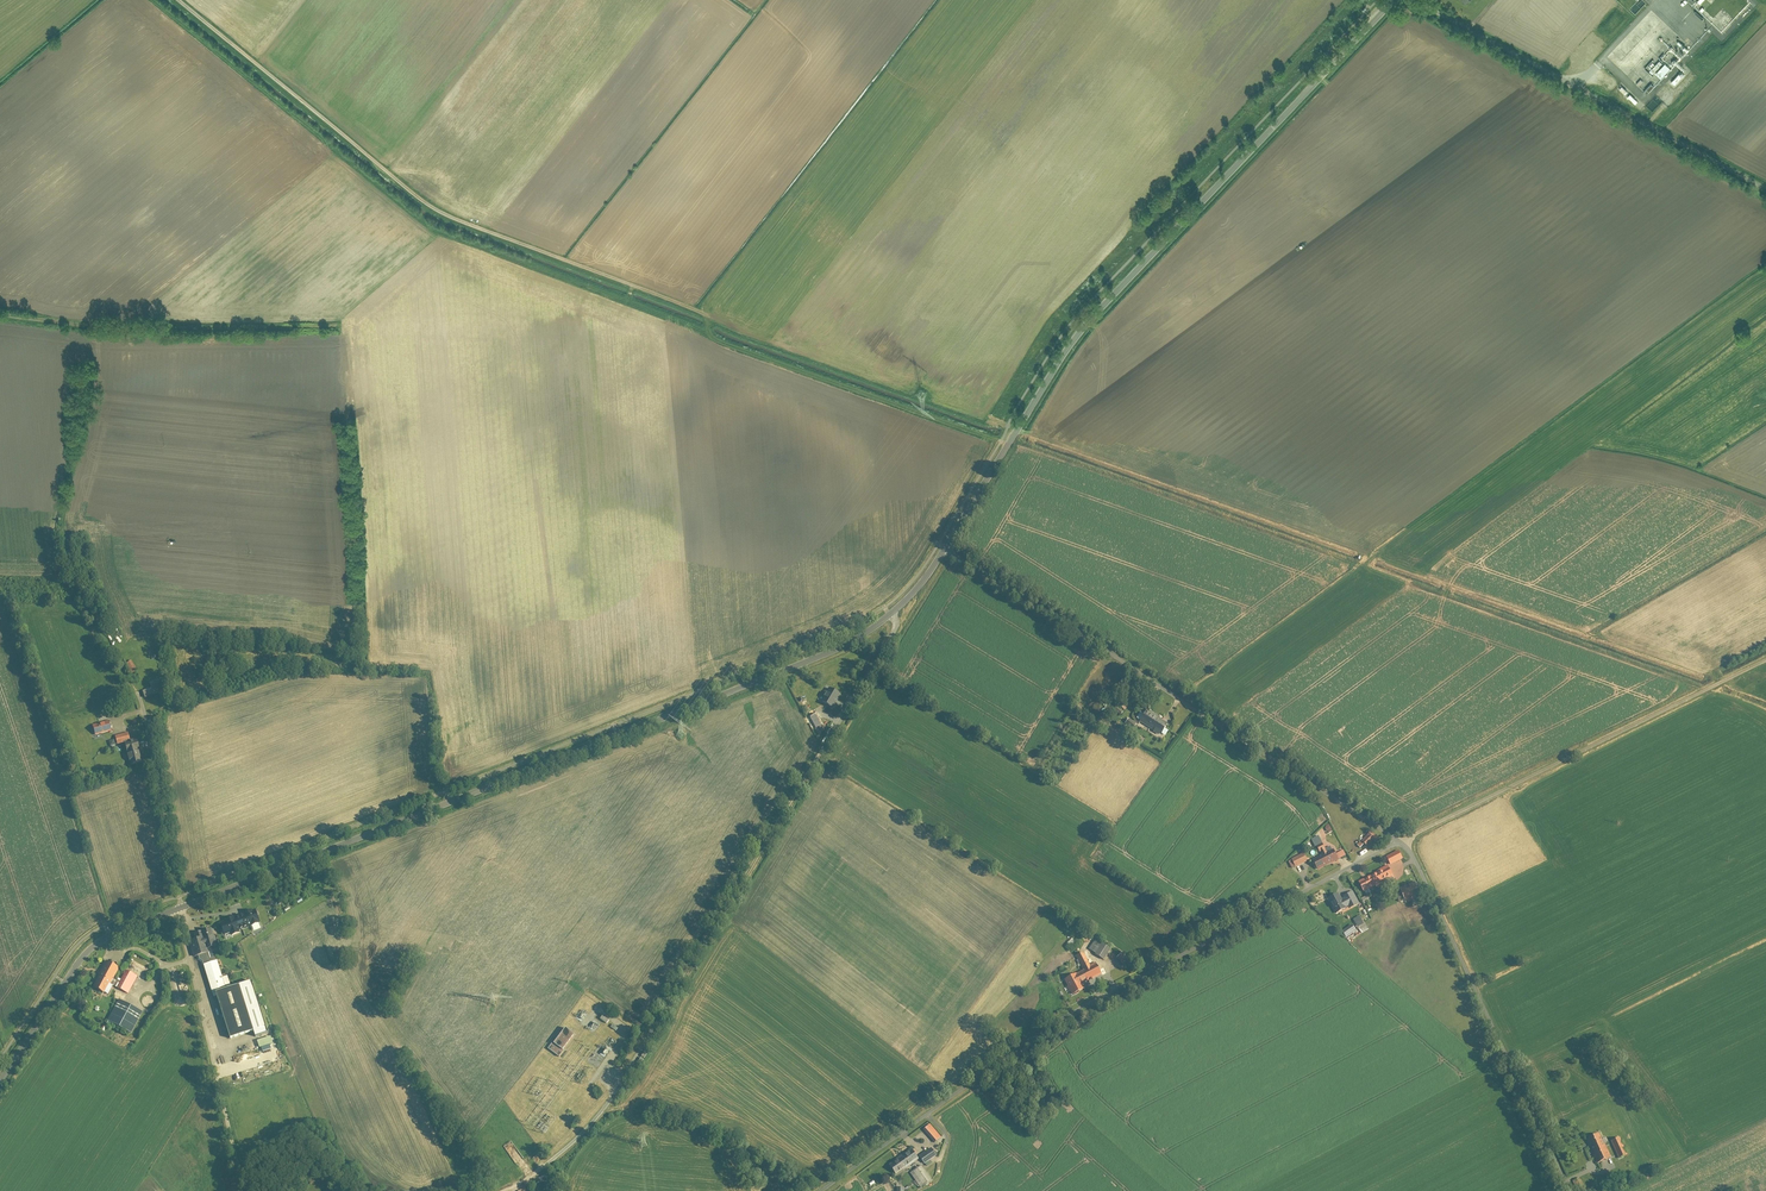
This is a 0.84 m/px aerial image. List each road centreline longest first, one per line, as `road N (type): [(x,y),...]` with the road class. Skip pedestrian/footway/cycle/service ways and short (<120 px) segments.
road 1 (secondary): [(181,909),(775,676),(843,647),(890,614)]
road 2 (secondary): [(944,549),(1080,333),(1394,0)]
road 3 (unclassified): [(508,1190),(577,1140),(621,1085),(889,641),(896,624),(890,614)]
road 4 (unclassified): [(823,1190),(1077,1007),(1399,841)]
road 5 (track): [(179,0),(429,206),(699,311)]
road 6 (unclassified): [(944,549),(1399,841)]
road 7 (unclassified): [(1399,841),(1765,659)]
road 8 (unclassified): [(1765,187),(1416,0)]
road 9 (unclassified): [(1399,841),(1422,871),(1568,1190)]
road 10 (track): [(0,315),(94,327),(339,326)]
road 11 (unclassified): [(243,1190),(181,909)]
road 12 (secondary): [(0,1082),(88,950),(181,909)]

